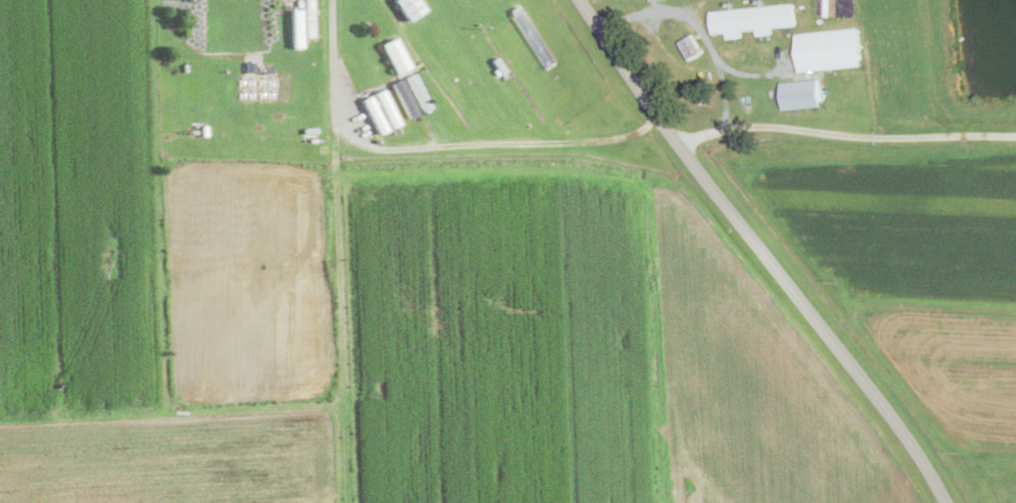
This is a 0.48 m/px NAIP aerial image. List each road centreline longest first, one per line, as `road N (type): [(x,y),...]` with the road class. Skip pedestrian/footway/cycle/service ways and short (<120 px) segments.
road 1 (residential): [(582,0),(659,117),(905,433),(946,502)]

